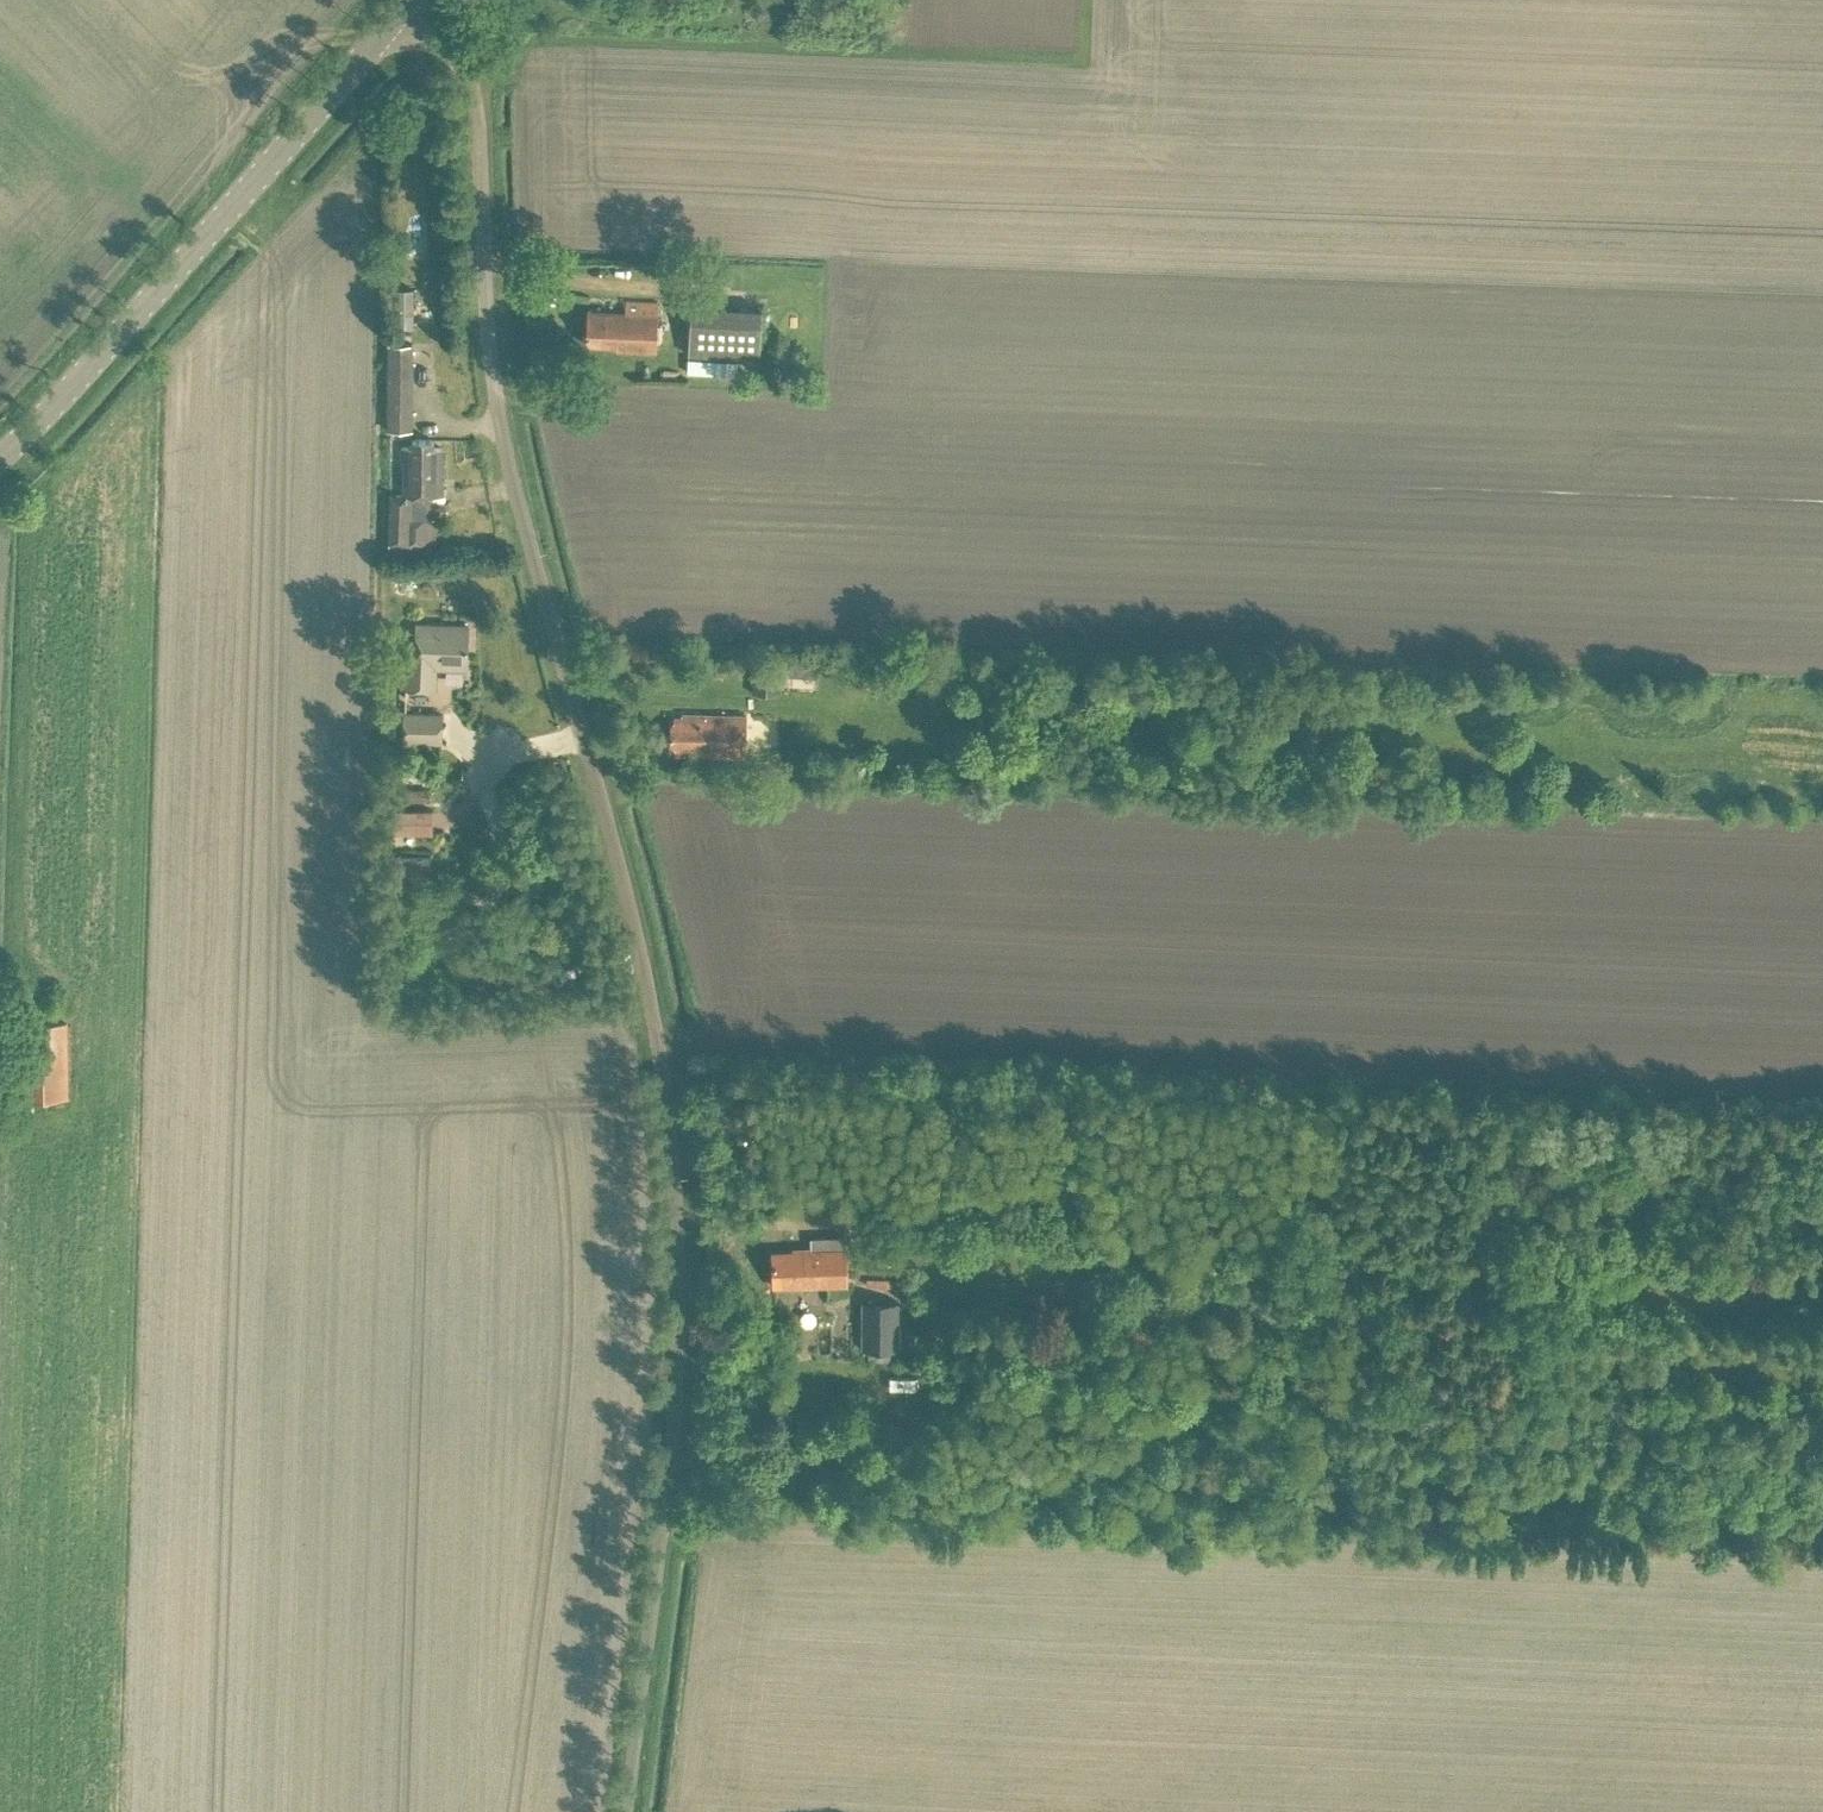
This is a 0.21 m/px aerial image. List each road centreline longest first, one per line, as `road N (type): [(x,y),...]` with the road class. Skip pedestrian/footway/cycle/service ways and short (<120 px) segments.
road 1 (unclassified): [(627,1811),(674,1418),(679,1301),(669,1117),(635,922),(511,476),(486,301),(478,107),(464,60),(413,0)]
road 2 (secondary): [(0,451),(413,0)]

